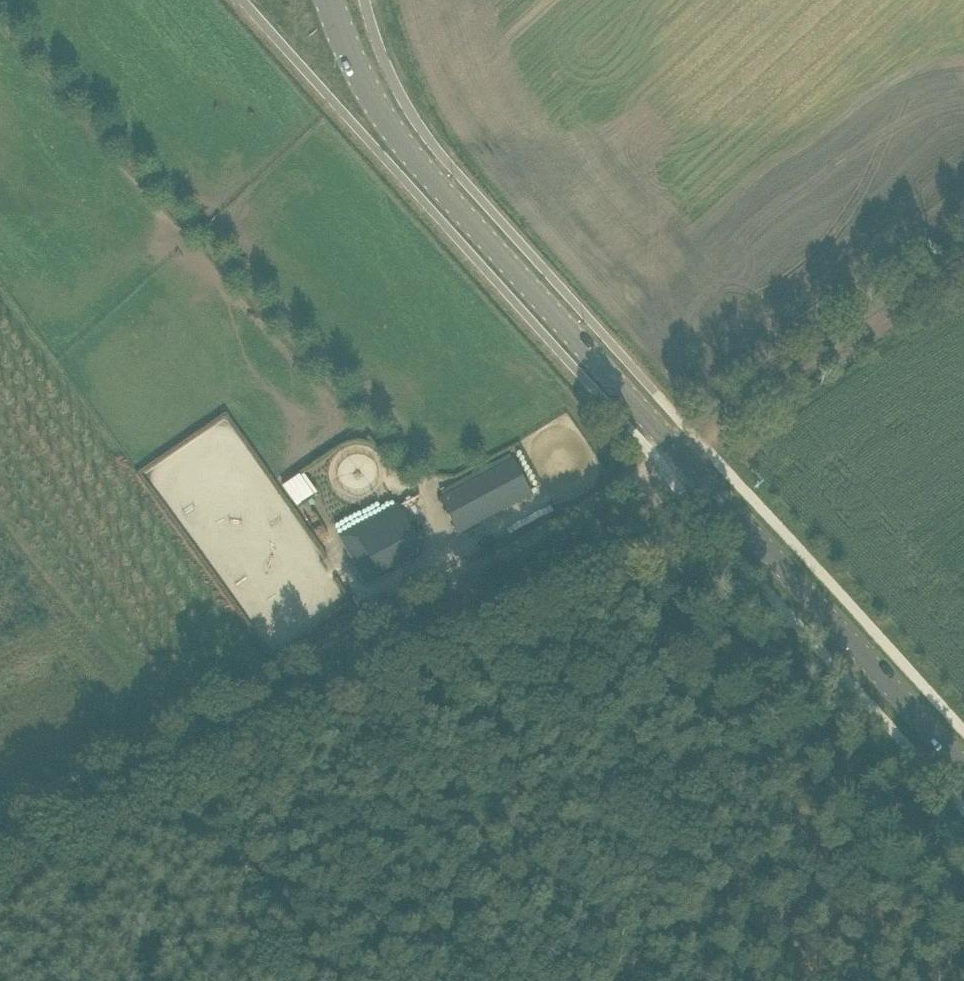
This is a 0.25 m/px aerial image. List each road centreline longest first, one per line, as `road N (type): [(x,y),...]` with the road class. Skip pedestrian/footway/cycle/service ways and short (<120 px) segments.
road 1 (tertiary): [(963,765),(421,164),(380,111),(328,0)]
road 2 (track): [(0,822),(681,455)]
road 3 (track): [(963,266),(817,359),(704,444)]

